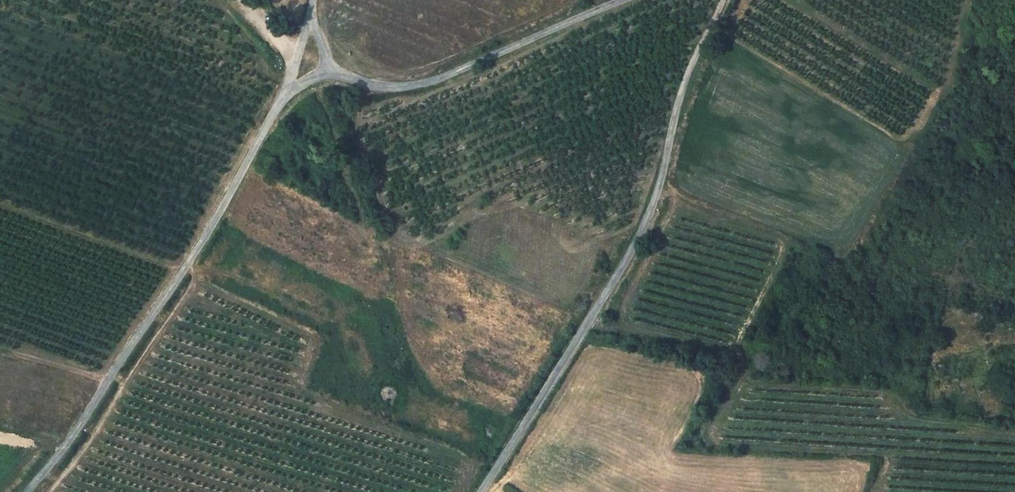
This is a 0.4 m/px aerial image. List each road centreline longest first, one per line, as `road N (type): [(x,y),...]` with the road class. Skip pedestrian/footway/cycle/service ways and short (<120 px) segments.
road 1 (residential): [(482,491),(641,238),(684,86),(724,0)]
road 2 (unclassified): [(23,491),(73,435),(198,247),(287,93),(300,54)]
road 3 (unclassified): [(335,72),(419,84),(620,0)]

